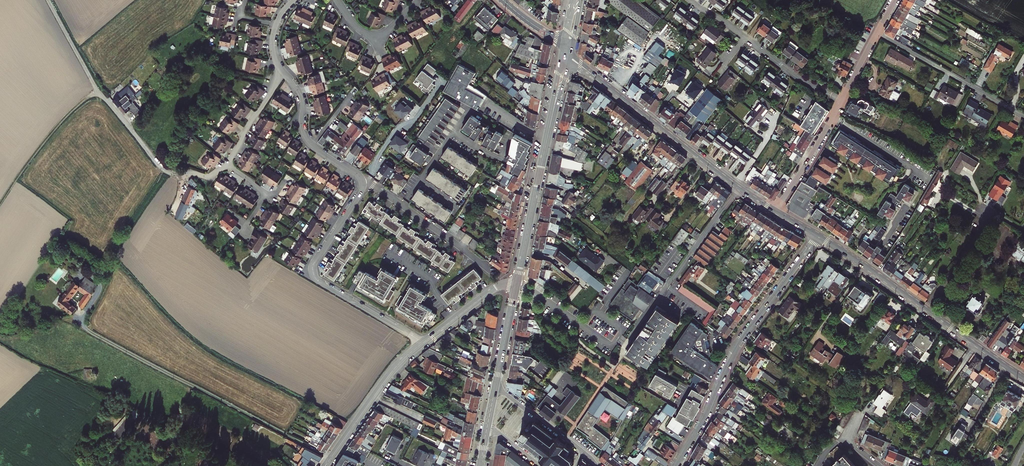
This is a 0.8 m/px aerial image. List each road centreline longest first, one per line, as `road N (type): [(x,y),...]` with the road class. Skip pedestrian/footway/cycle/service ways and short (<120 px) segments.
road 1 (residential): [(819,236),(741,339),(676,465)]
road 2 (residential): [(360,178),(359,193),(314,262),(314,276),(423,343)]
road 3 (unclassified): [(48,0),(95,85),(158,166),(195,173)]
road 4 (secondary): [(570,58),(735,185)]
road 5 (residential): [(739,188),(630,339)]
road 6 (residential): [(691,0),(843,100)]
road 7 (residential): [(878,34),(1023,117)]
road 8 (primary): [(550,126),(516,286)]
road 9 (residential): [(360,178),(489,271)]
road 10 (residential): [(423,343),(394,368),(325,465)]
road 11 (track): [(98,90),(63,119),(7,194)]
road 12 (residential): [(284,72),(299,95),(306,138),(360,178)]
road 13 (residential): [(775,211),(843,100)]
road 14 (secondary): [(819,236),(926,309)]

